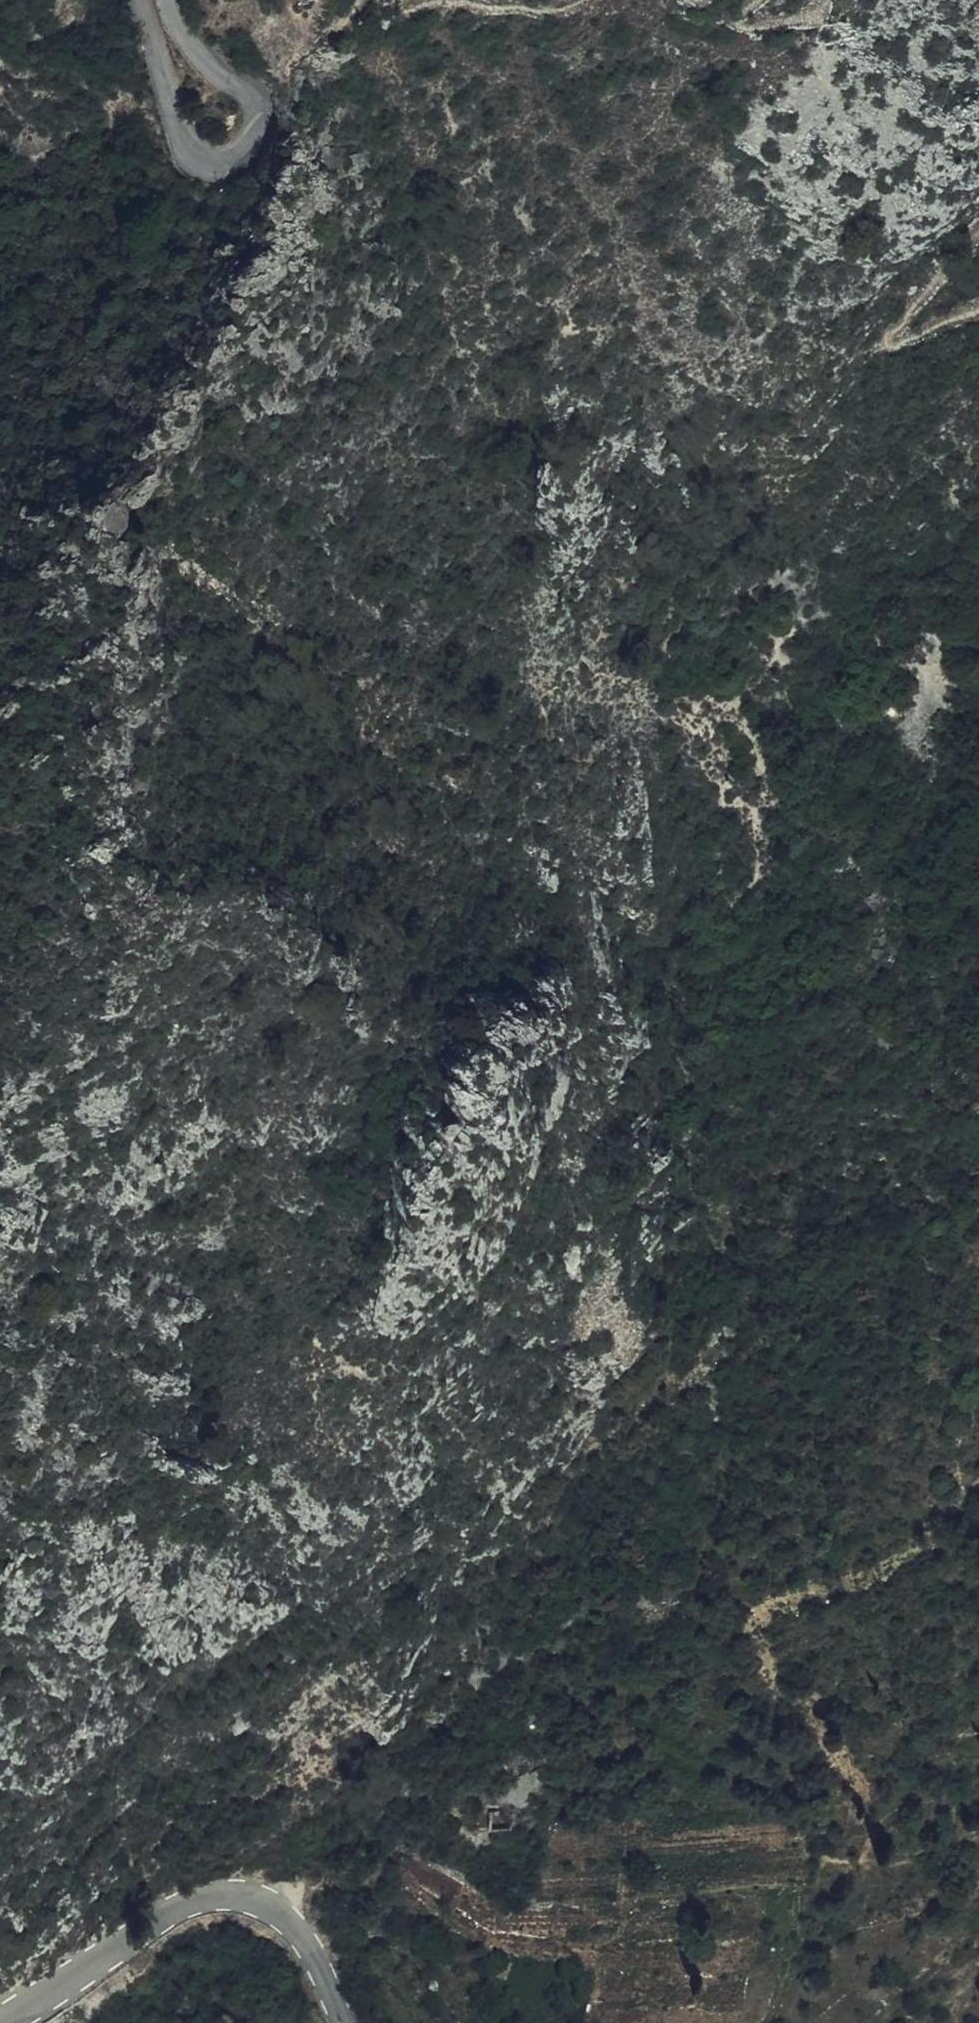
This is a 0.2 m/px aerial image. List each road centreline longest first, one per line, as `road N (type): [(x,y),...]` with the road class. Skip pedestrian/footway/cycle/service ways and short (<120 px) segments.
road 1 (tertiary): [(9,2022),(173,1912),(210,1898),(249,1899),(280,1917),(306,1944),(343,2022)]
road 2 (unclassified): [(178,0),(197,41),(259,105),(263,126),(242,157),(215,160),(195,147),(141,0)]

